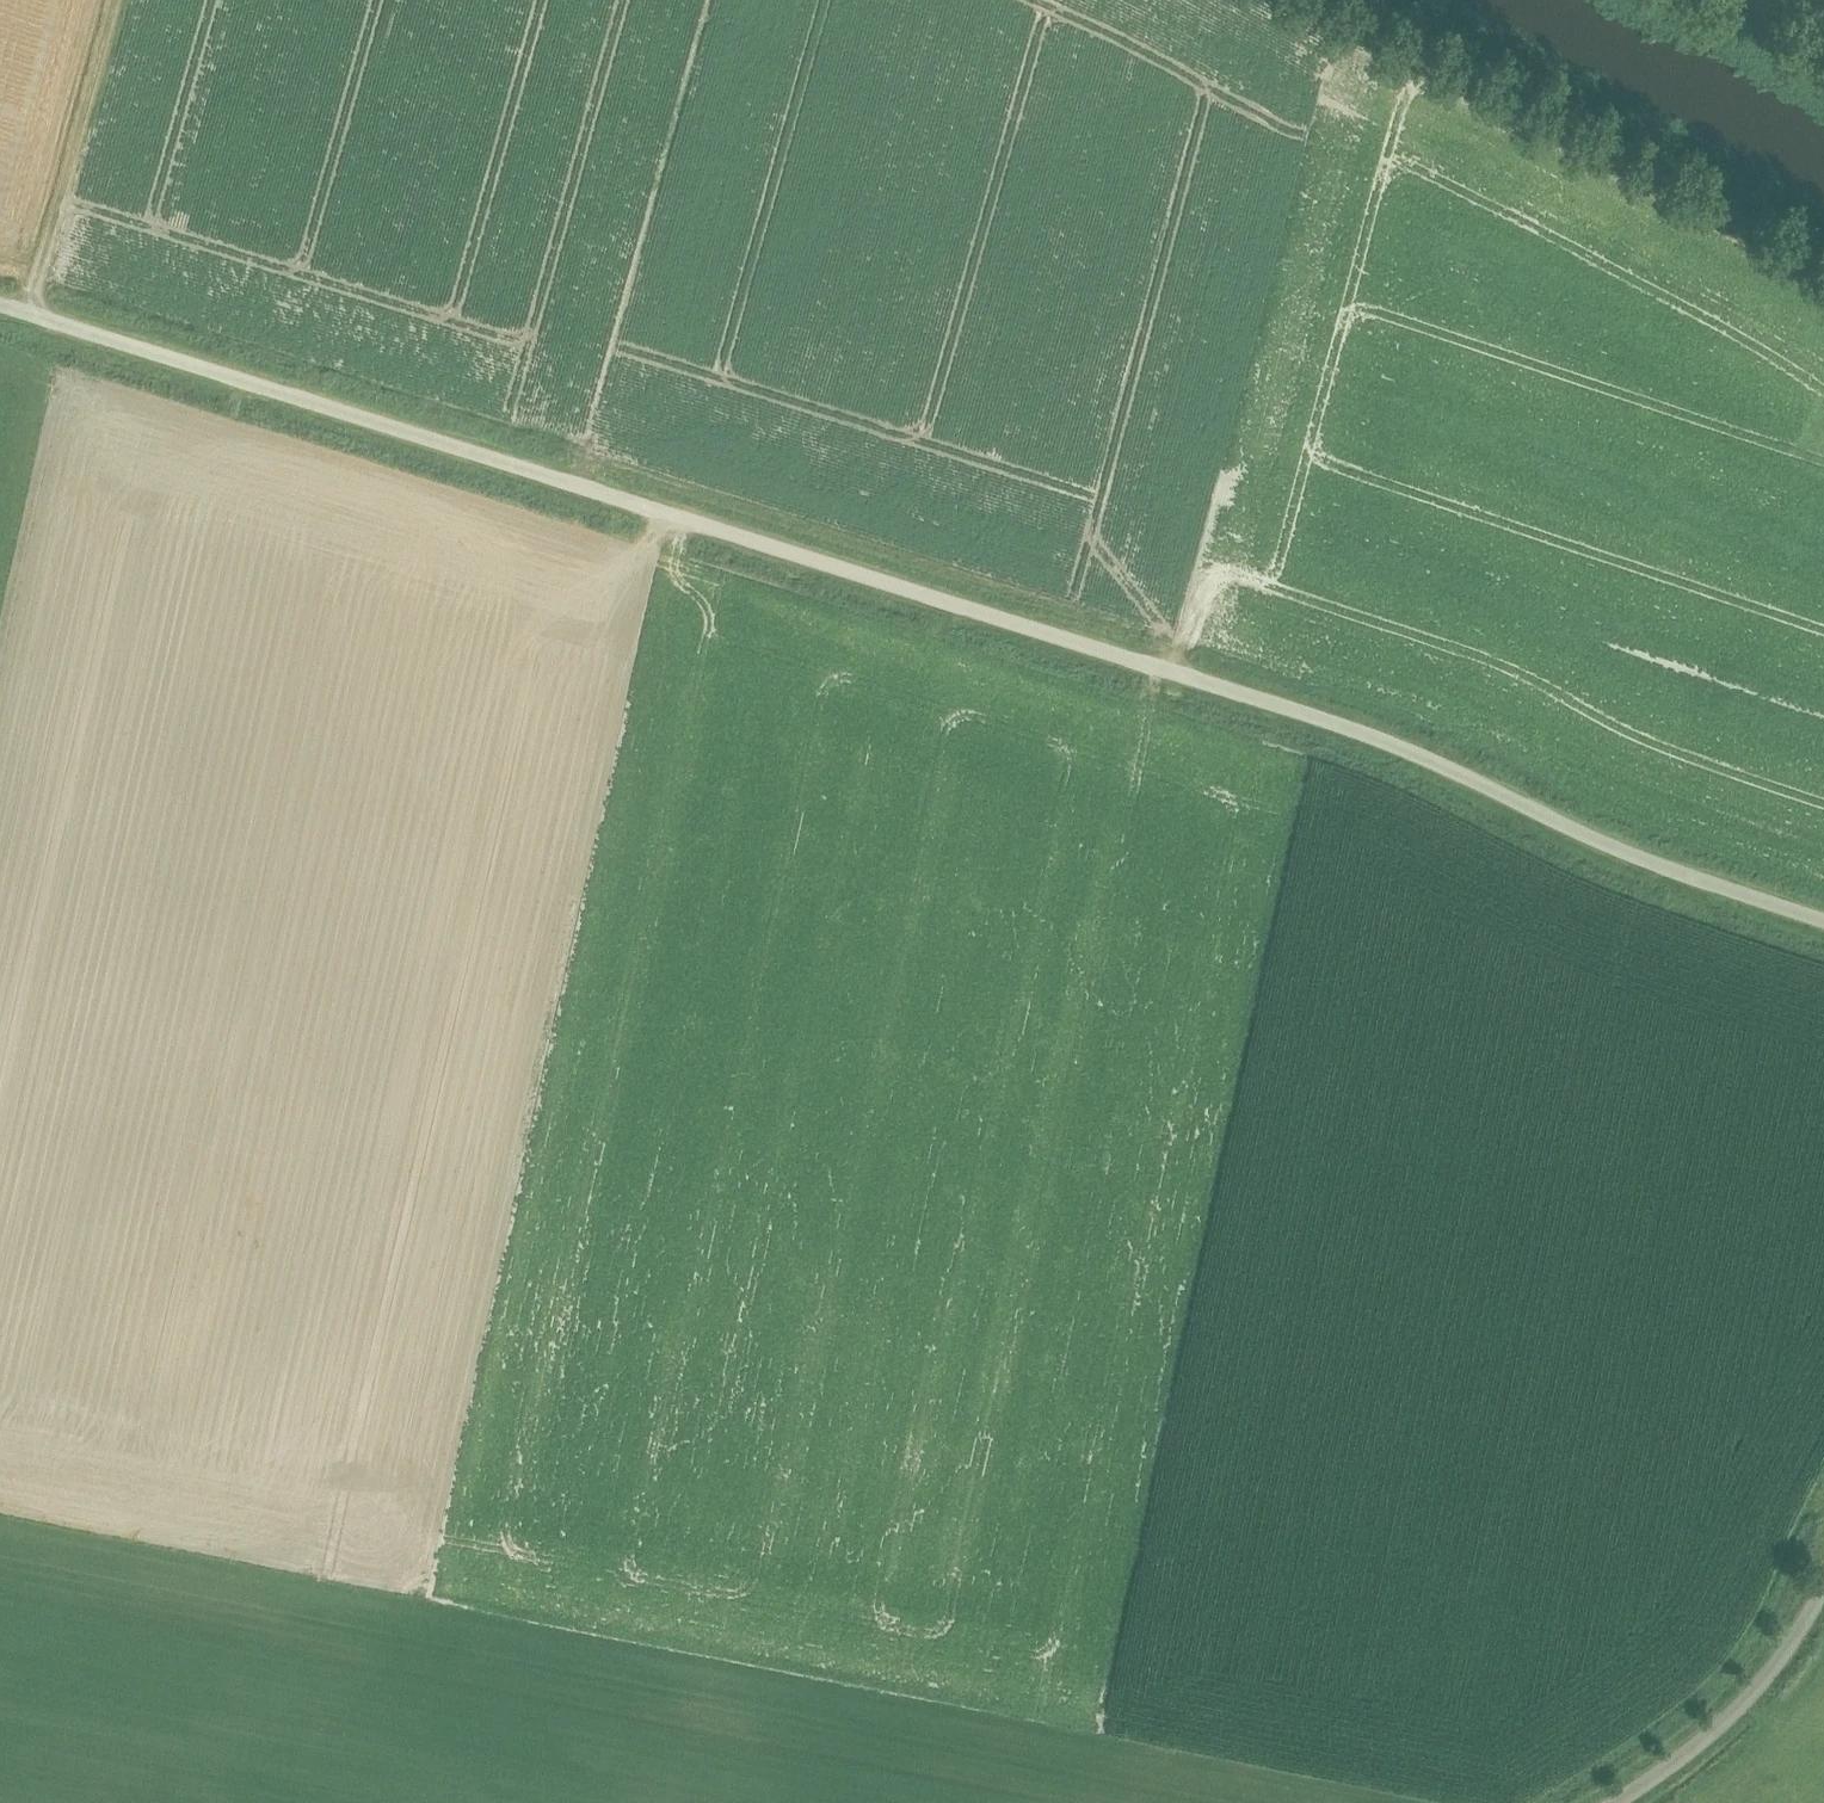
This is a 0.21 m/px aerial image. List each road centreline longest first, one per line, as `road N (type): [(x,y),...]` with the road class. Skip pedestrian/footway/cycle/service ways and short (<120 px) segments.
road 1 (unclassified): [(1823,921),(1662,866),(1434,760),(1308,714),(0,304)]
road 2 (track): [(28,312),(115,0)]
road 3 (unclassified): [(1614,1802),(1751,1696),(1823,1589)]

